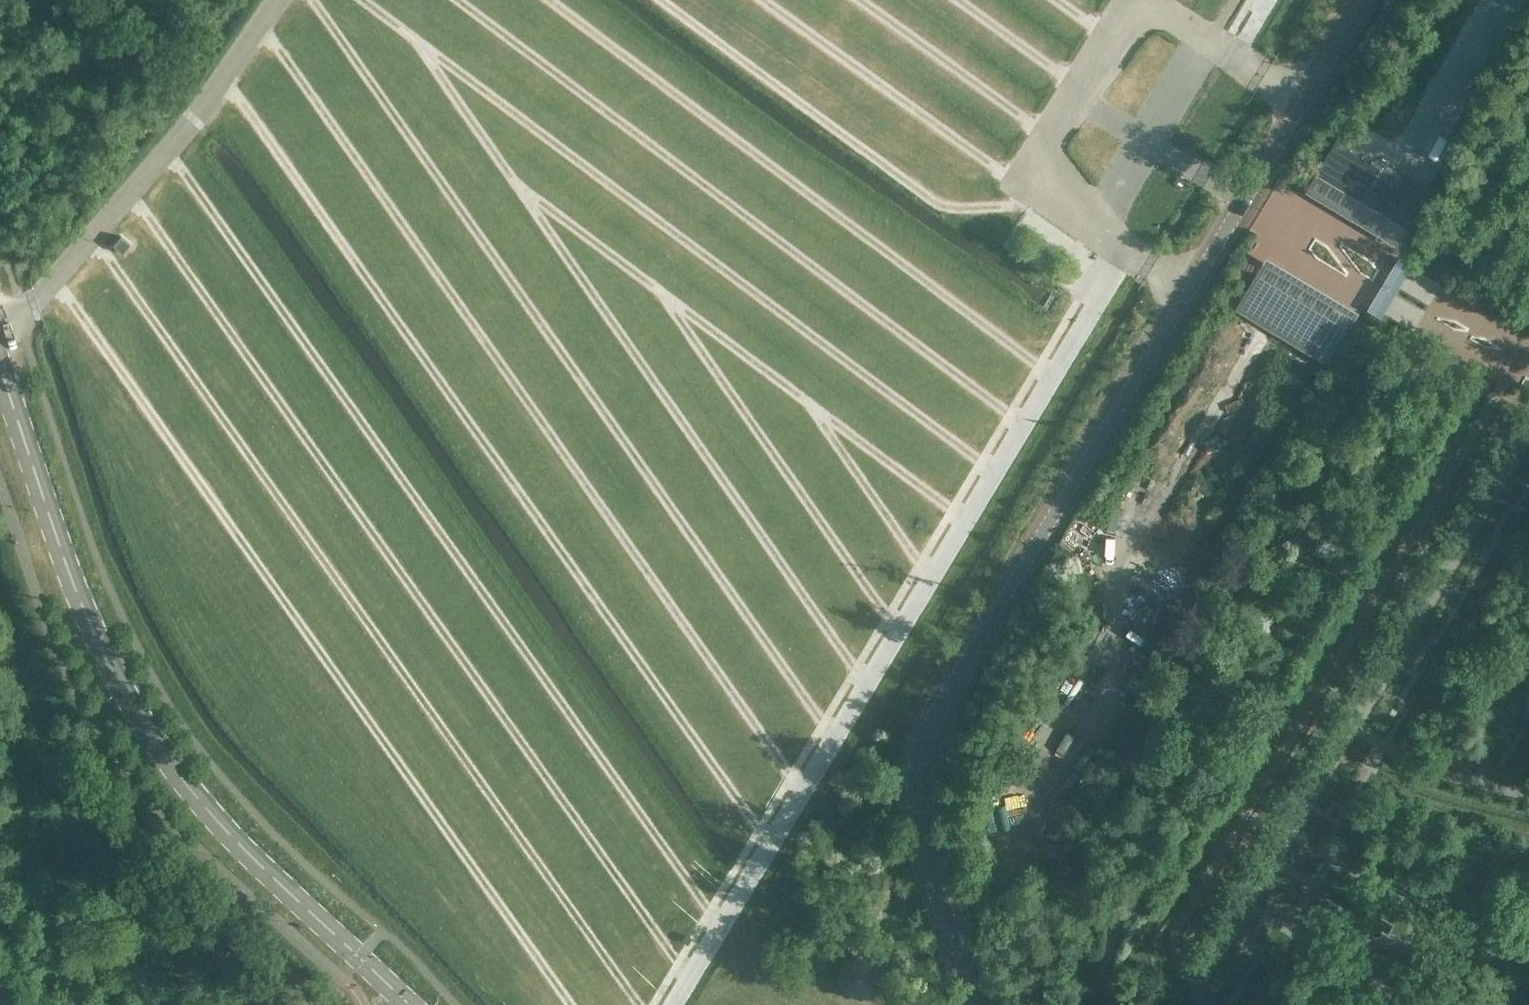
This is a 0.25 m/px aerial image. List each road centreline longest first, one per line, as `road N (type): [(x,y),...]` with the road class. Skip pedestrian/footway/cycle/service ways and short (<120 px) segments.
road 1 (tertiary): [(967,1004),(918,811),(919,767),(931,726),(1365,0)]
road 2 (secondary): [(410,1004),(255,860),(149,733),(75,591),(0,366)]

